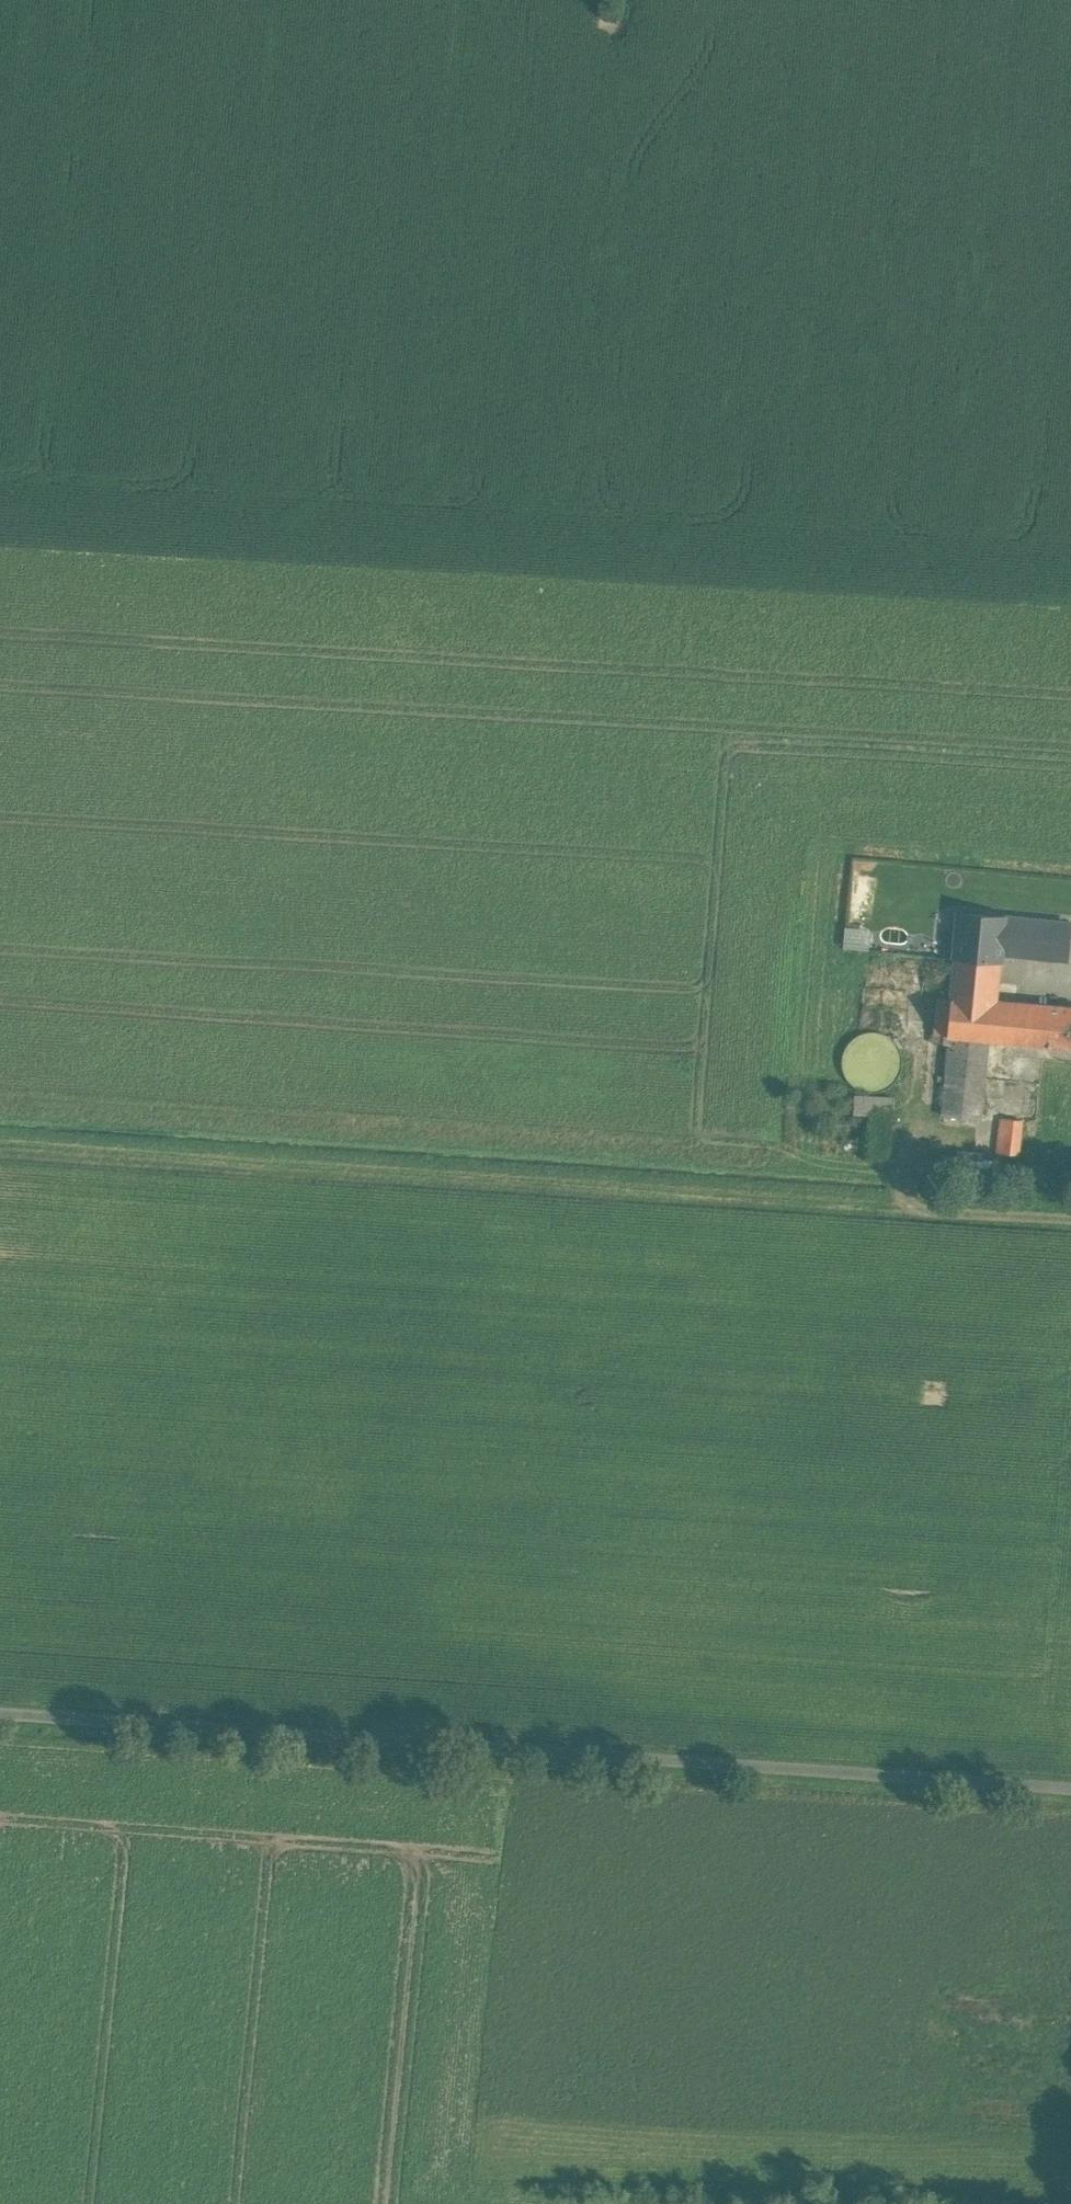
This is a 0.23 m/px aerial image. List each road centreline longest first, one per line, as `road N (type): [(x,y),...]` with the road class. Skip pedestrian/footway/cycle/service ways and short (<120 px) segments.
road 1 (track): [(0,1143),(1070,1219)]
road 2 (unclassified): [(0,1711),(1070,1786)]

